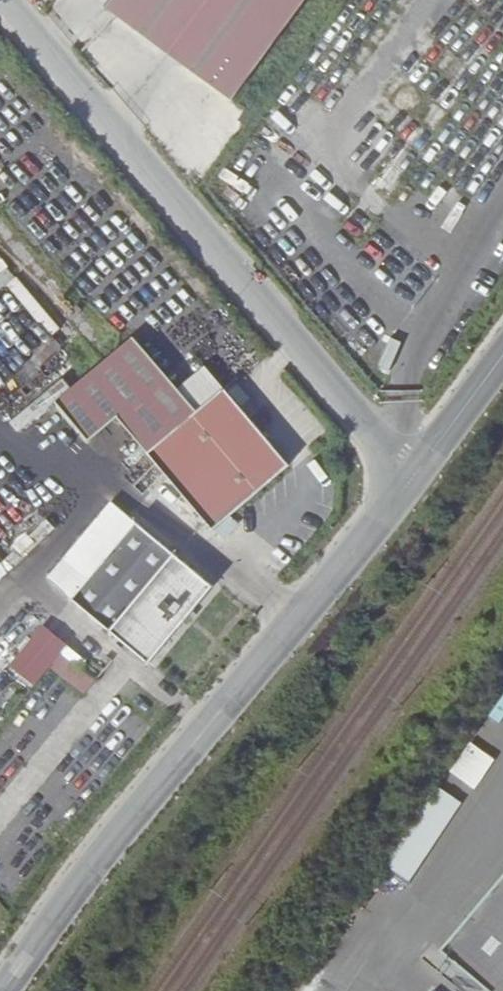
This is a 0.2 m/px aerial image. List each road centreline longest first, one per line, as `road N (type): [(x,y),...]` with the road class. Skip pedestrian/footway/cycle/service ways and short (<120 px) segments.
road 1 (unclassified): [(401,493),(362,416),(9,0)]
road 2 (unclassified): [(12,990),(401,493)]
road 3 (unclassified): [(502,356),(401,493)]

